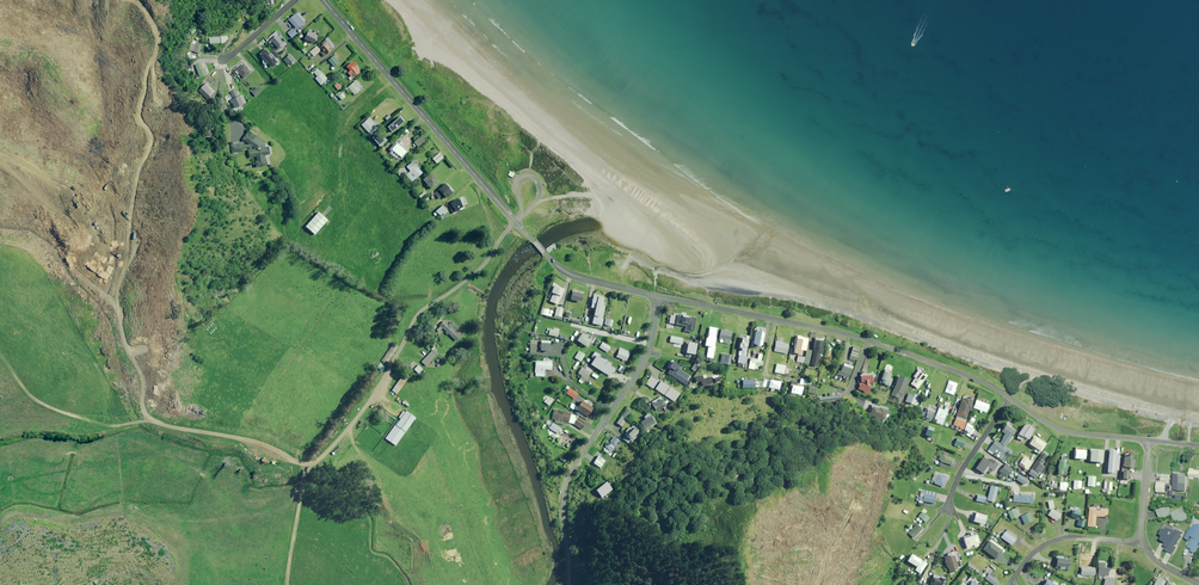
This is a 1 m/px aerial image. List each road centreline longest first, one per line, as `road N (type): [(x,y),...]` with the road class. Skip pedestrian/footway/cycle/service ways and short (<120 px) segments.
road 1 (tertiary): [(323,0),(558,266),(658,297)]
road 2 (tertiary): [(658,297),(856,337),(1010,398)]
road 3 (unclassified): [(658,297),(642,366),(567,484),(570,584)]
road 4 (residential): [(1143,542),(1055,541),(1034,553),(1010,584)]
road 5 (tertiary): [(1010,398),(1065,431),(1149,442)]
road 6 (residential): [(1010,398),(948,508)]

